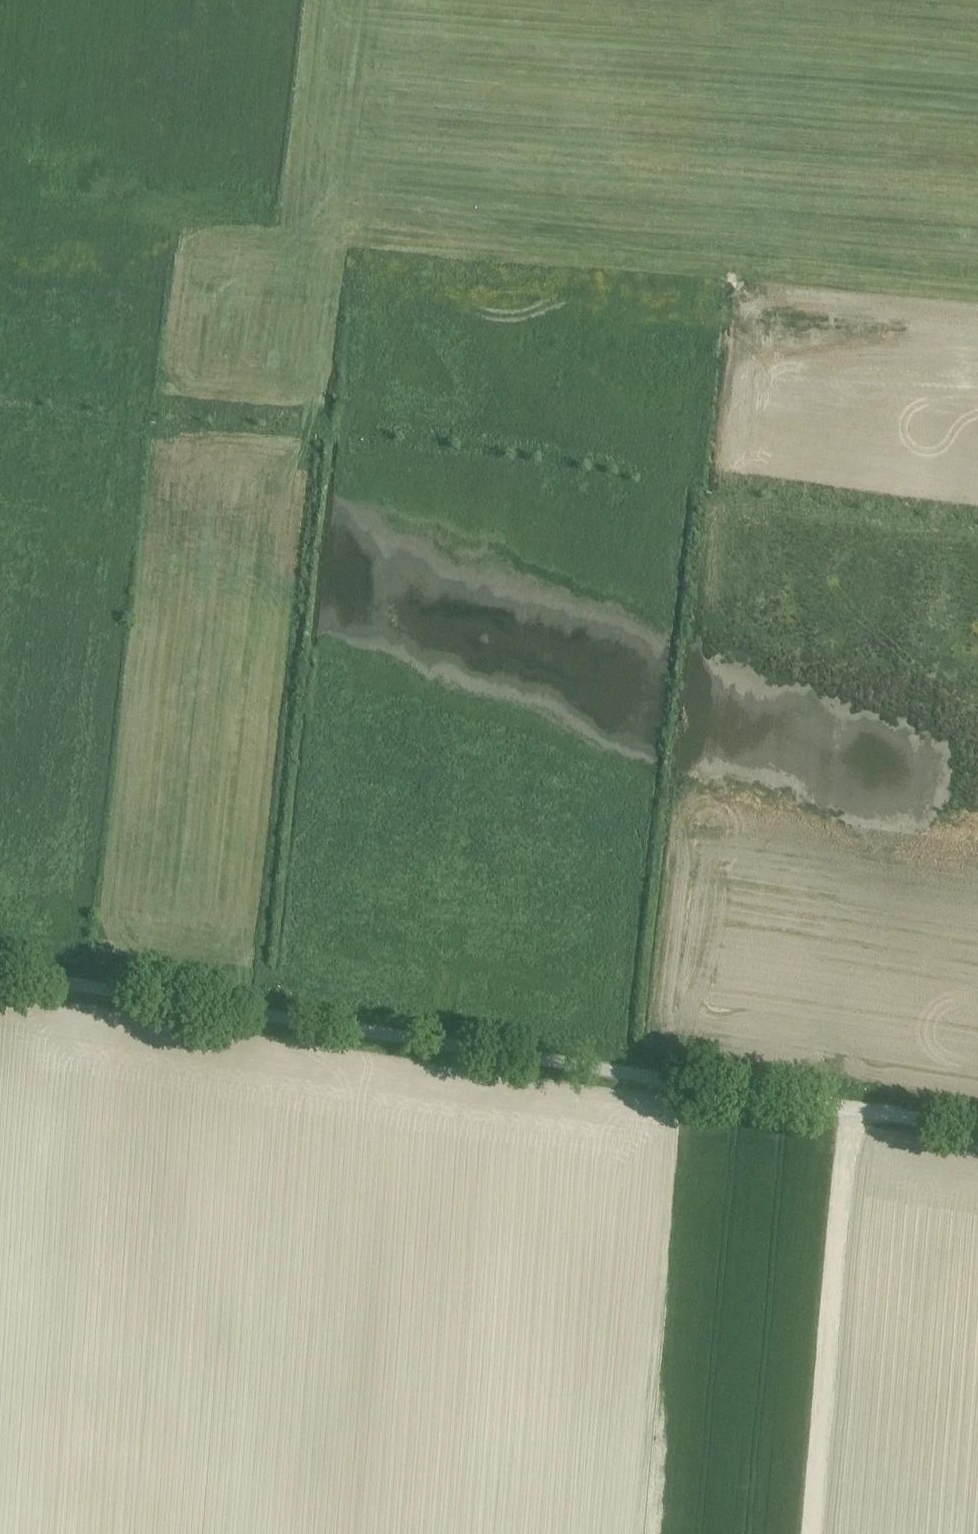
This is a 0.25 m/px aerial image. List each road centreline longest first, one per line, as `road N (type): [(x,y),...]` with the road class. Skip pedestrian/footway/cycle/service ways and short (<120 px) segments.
road 1 (unclassified): [(977,1118),(0,971)]
road 2 (track): [(855,1100),(817,1533)]

